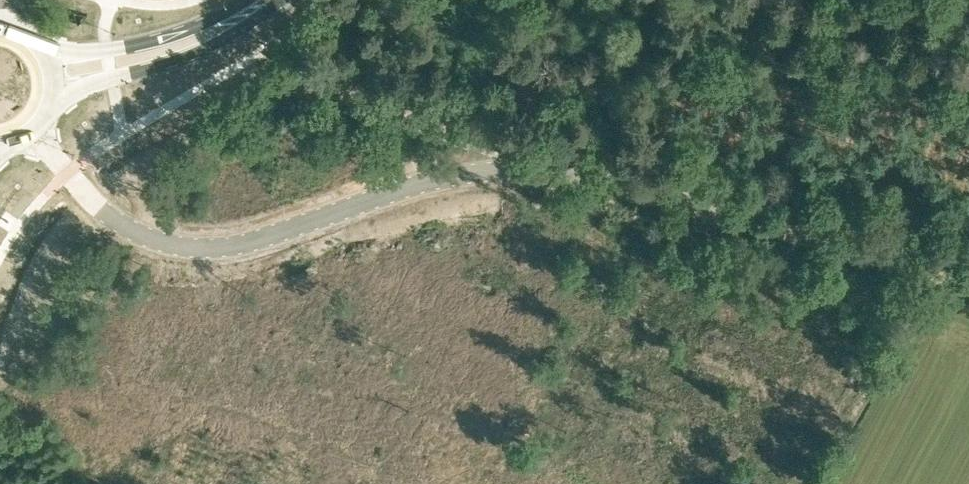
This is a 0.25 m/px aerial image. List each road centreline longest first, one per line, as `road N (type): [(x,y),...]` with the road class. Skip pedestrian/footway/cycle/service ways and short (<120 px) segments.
road 1 (unclassified): [(702,204),(596,175),(527,168),(422,183),(217,247),(185,246),(131,230),(90,198),(35,128)]
road 2 (track): [(968,279),(702,204)]
road 3 (secondary): [(53,94),(216,42),(253,11)]
road 4 (secondary): [(253,11),(50,63)]

